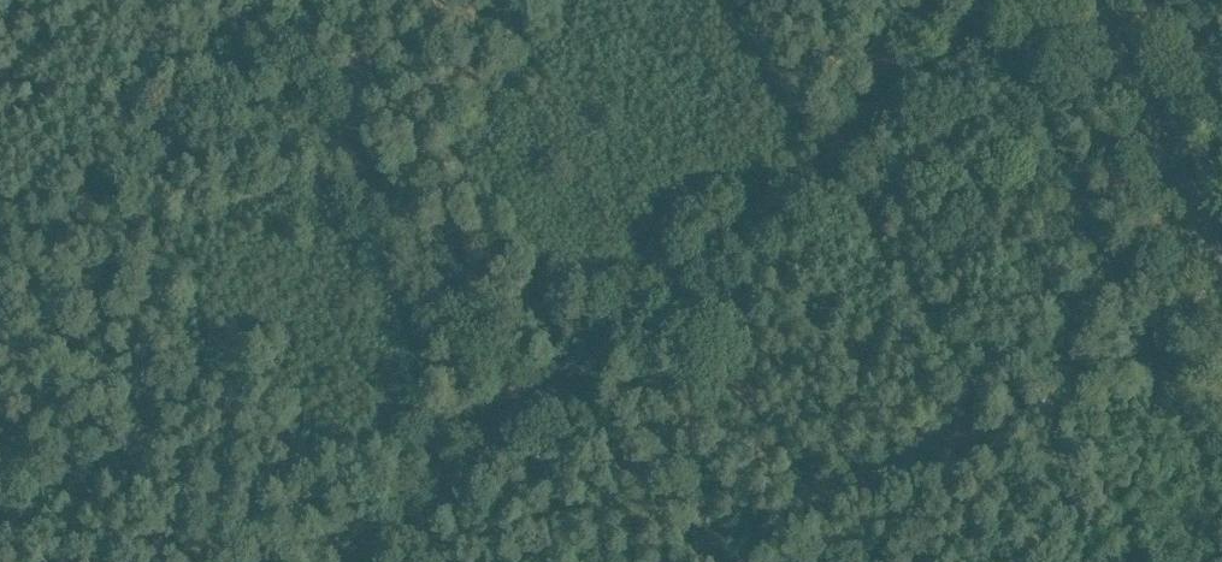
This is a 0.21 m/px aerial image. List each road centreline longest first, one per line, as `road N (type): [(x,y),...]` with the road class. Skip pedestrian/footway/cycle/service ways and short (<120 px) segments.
road 1 (track): [(343,561),(516,399),(1010,0)]
road 2 (unclassified): [(1221,269),(1088,0)]
road 3 (track): [(96,0),(0,80)]

